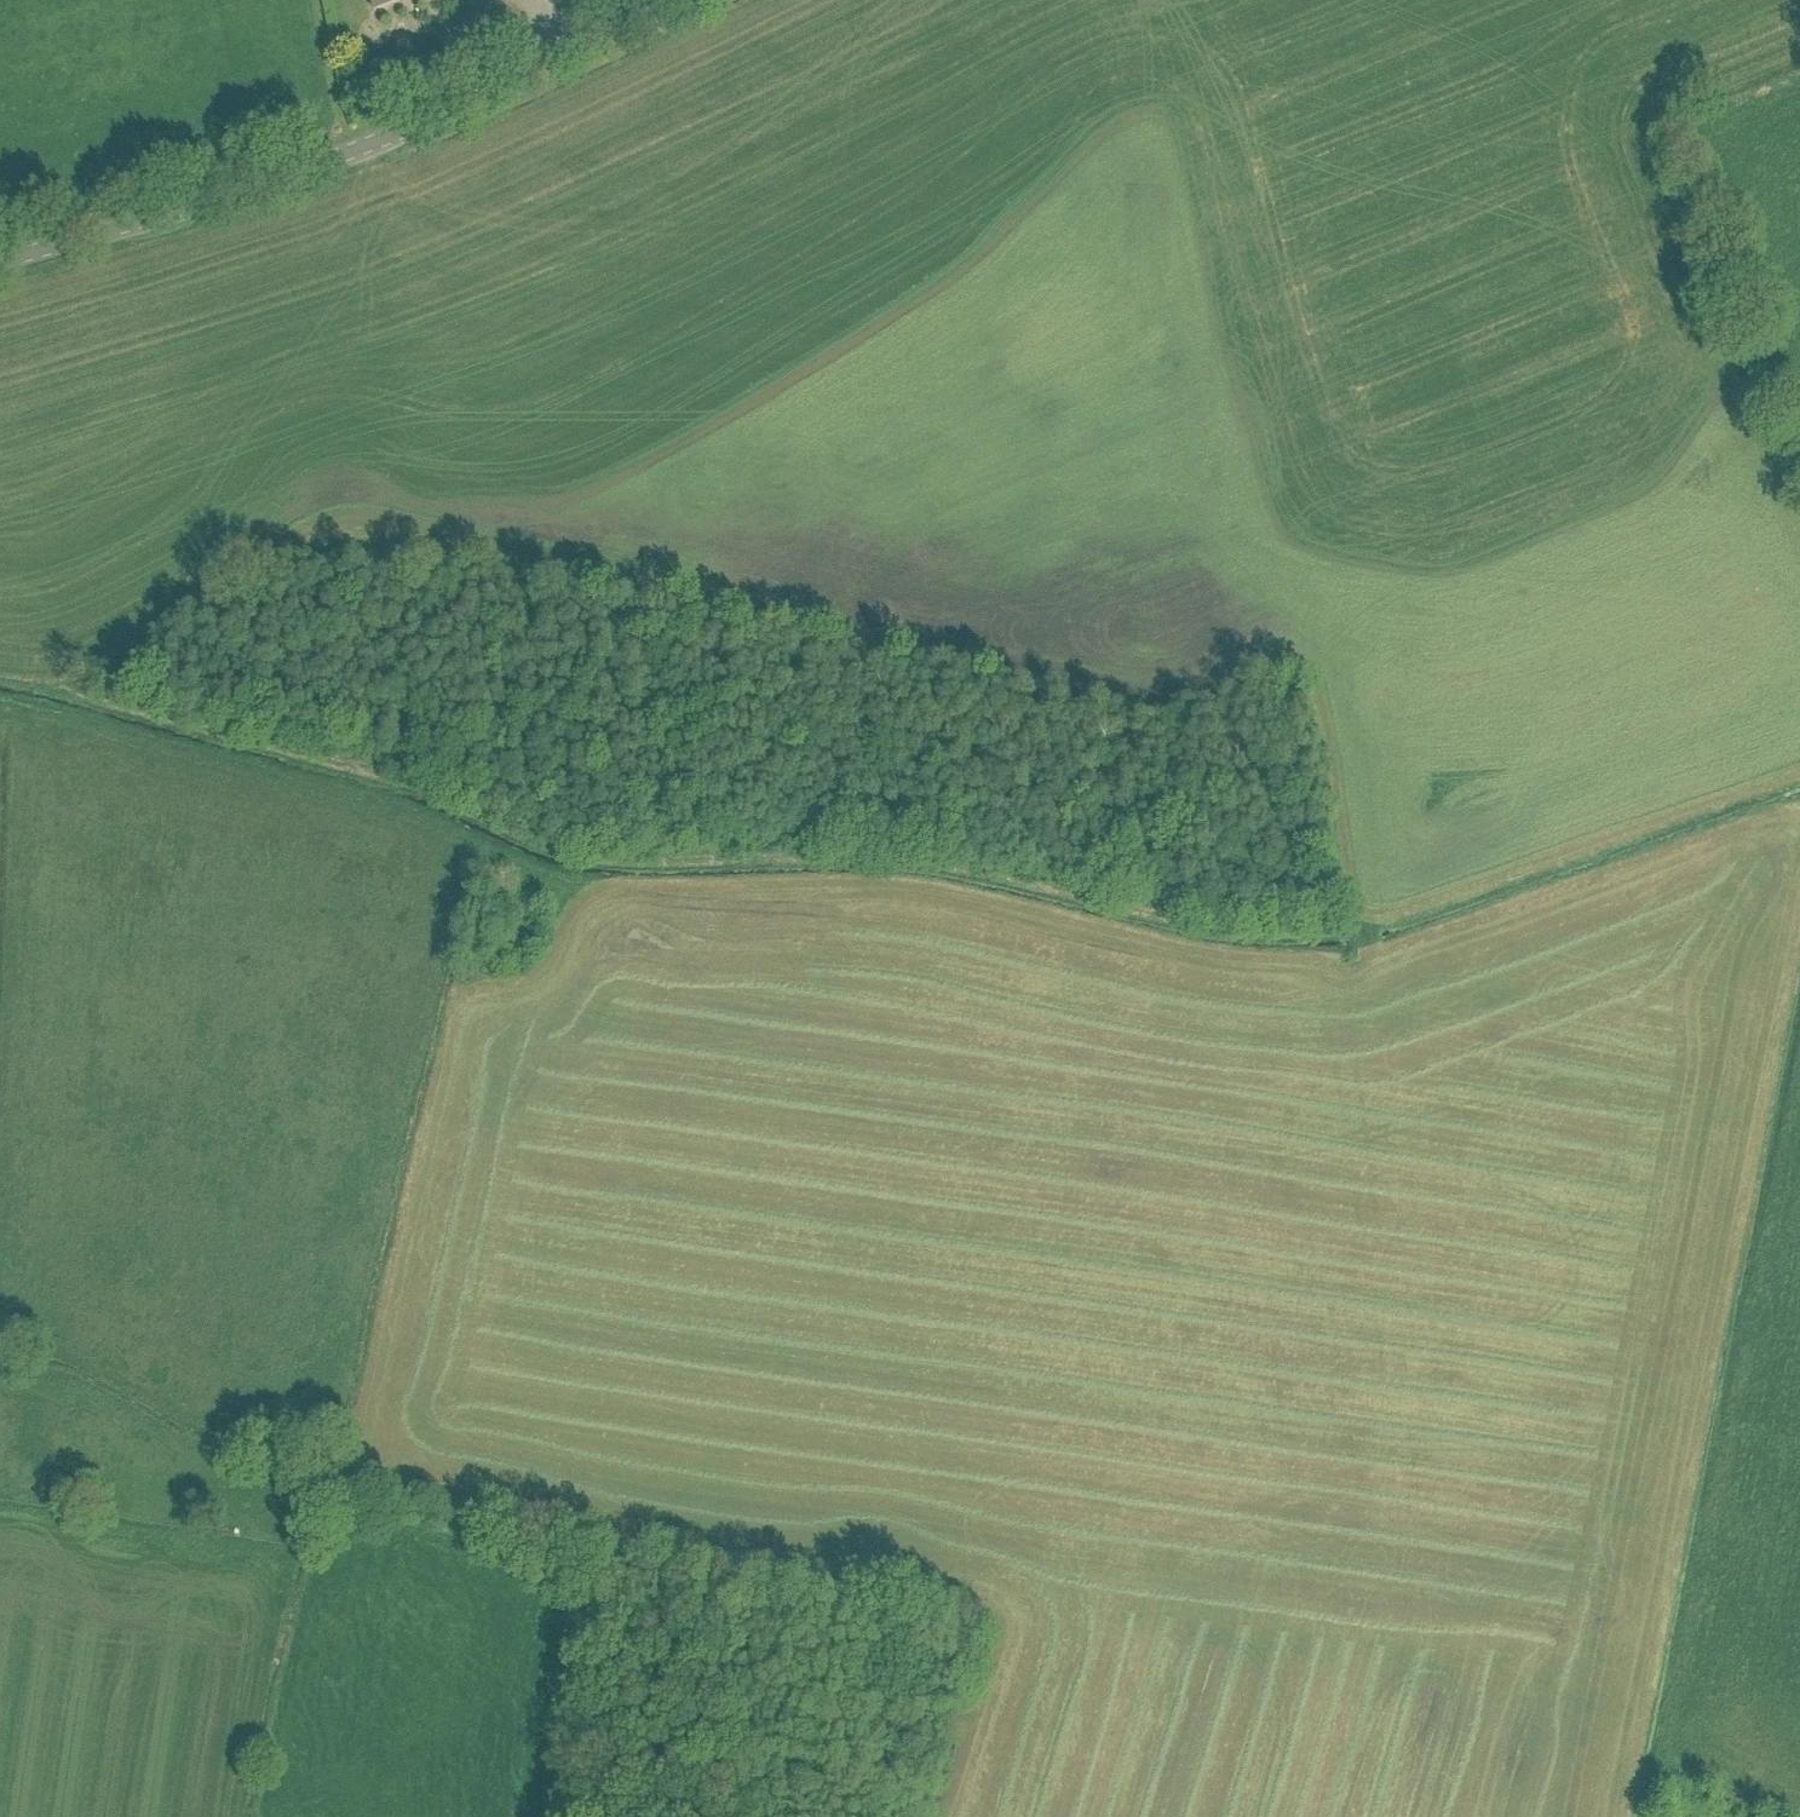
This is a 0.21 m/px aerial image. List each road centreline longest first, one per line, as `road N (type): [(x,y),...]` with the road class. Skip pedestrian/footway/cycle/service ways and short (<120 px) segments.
road 1 (unclassified): [(0,258),(360,146),(700,0)]

